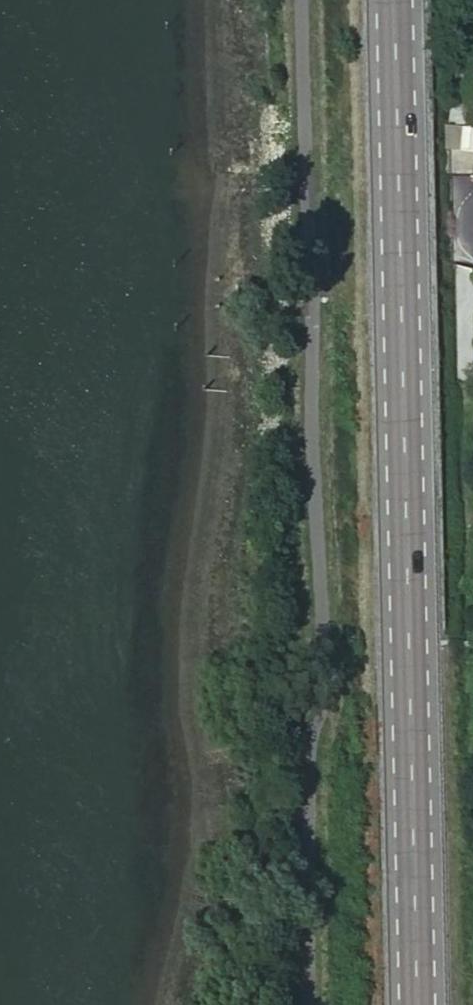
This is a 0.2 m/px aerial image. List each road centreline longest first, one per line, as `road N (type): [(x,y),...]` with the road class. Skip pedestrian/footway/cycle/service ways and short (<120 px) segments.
road 1 (primary): [(419,1004),(398,0)]

